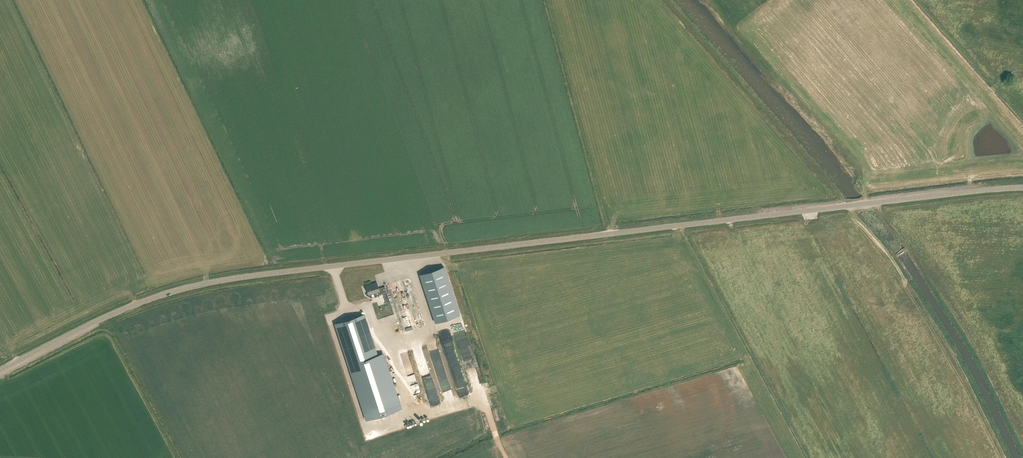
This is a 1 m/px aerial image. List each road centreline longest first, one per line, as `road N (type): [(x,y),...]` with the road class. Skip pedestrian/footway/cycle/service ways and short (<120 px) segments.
road 1 (tertiary): [(0,373),(139,304),(199,287),(875,203)]
road 2 (tertiary): [(1022,187),(875,203)]

